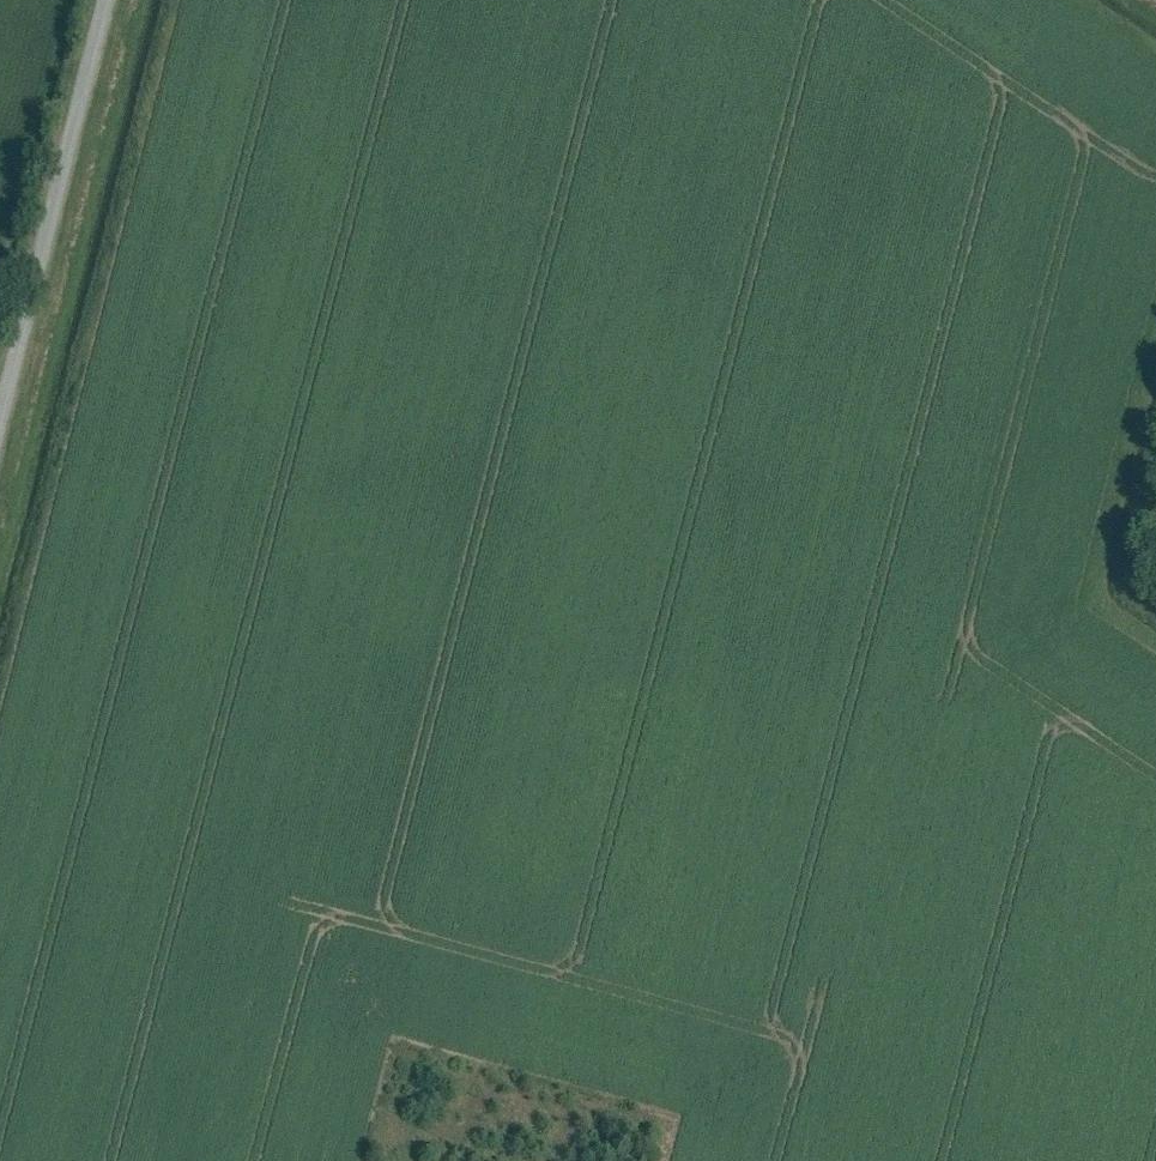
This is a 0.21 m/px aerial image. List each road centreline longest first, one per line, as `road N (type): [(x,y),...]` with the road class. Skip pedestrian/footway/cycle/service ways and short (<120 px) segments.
road 1 (unclassified): [(0,411),(107,0)]

